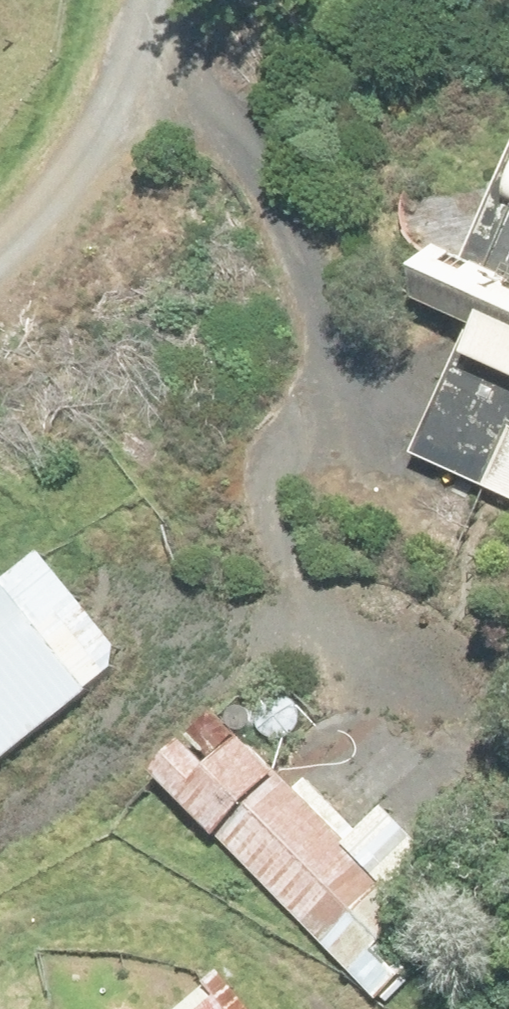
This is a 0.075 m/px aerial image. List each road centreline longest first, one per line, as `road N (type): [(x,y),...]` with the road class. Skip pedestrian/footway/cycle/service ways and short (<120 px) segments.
road 1 (track): [(294,651),(264,449),(313,334),(307,235),(280,144),(226,98),(166,79),(138,83)]
road 2 (track): [(0,844),(213,665),(272,646),(357,664),(455,718),(508,768)]
road 3 (track): [(0,926),(80,904),(200,928),(280,979),(302,1008)]
road 4 (track): [(155,0),(138,83),(88,171),(0,274)]

